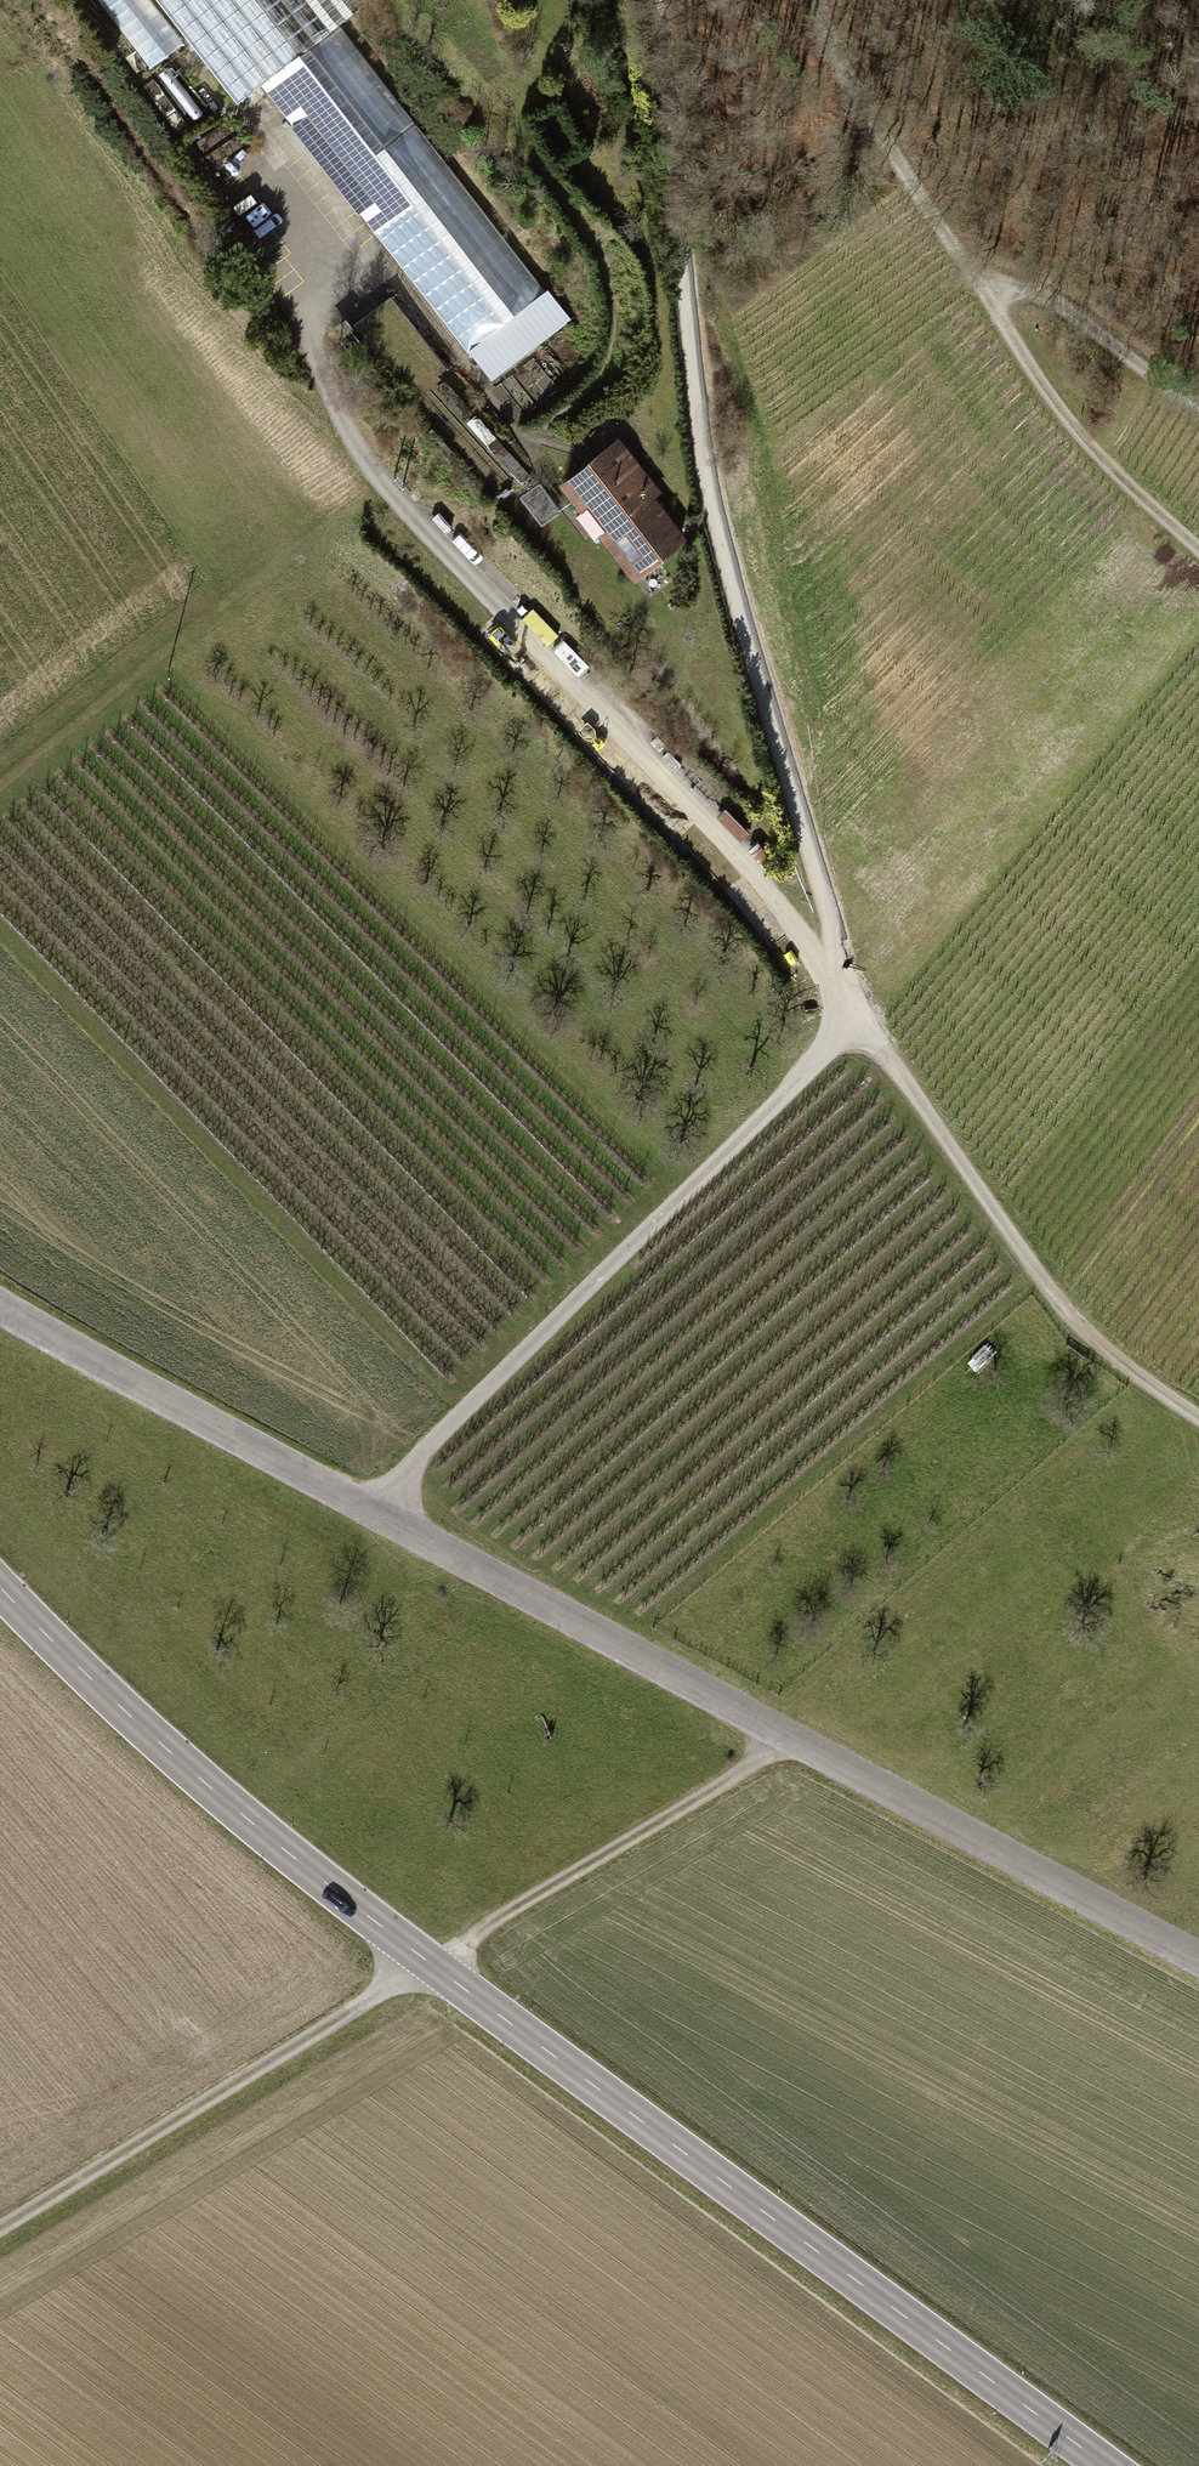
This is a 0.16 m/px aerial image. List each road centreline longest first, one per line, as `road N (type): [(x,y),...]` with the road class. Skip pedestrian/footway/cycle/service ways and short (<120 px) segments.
road 1 (track): [(366,1507),(857,1022),(703,449),(674,108)]
road 2 (track): [(1198,1419),(1064,1311),(756,877),(379,482),(329,391),(271,210)]
road 3 (primary): [(0,1587),(133,1720),(429,1962),(1106,2465)]
road 4 (residential): [(1198,1962),(0,1304)]
road 5 (track): [(0,2227),(792,1741)]
road 6 (track): [(820,0),(847,76),(1083,433),(1198,543)]
road 7 (track): [(0,788),(379,482)]
road 8 (track): [(977,278),(1055,297),(1198,405)]

